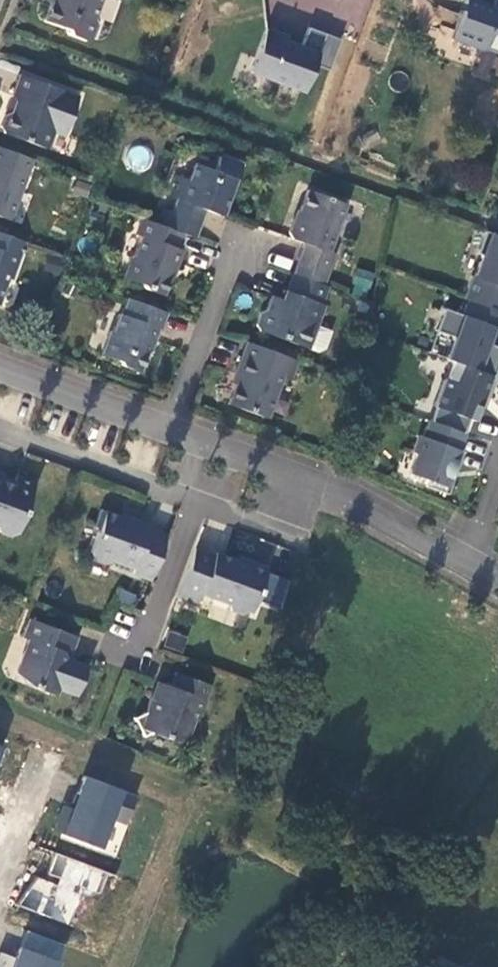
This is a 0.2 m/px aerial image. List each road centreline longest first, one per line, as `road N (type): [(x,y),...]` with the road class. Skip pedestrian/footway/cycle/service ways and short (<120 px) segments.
road 1 (residential): [(0,431),(195,504)]
road 2 (residential): [(171,430),(241,239)]
road 3 (residential): [(470,568),(303,479)]
road 4 (residential): [(171,430),(0,369)]
road 5 (residential): [(126,645),(139,649),(195,504)]
road 6 (residential): [(195,504),(264,530),(285,525),(303,479)]
road 7 (residential): [(303,479),(171,430)]
road 8 (residential): [(0,874),(46,757)]

